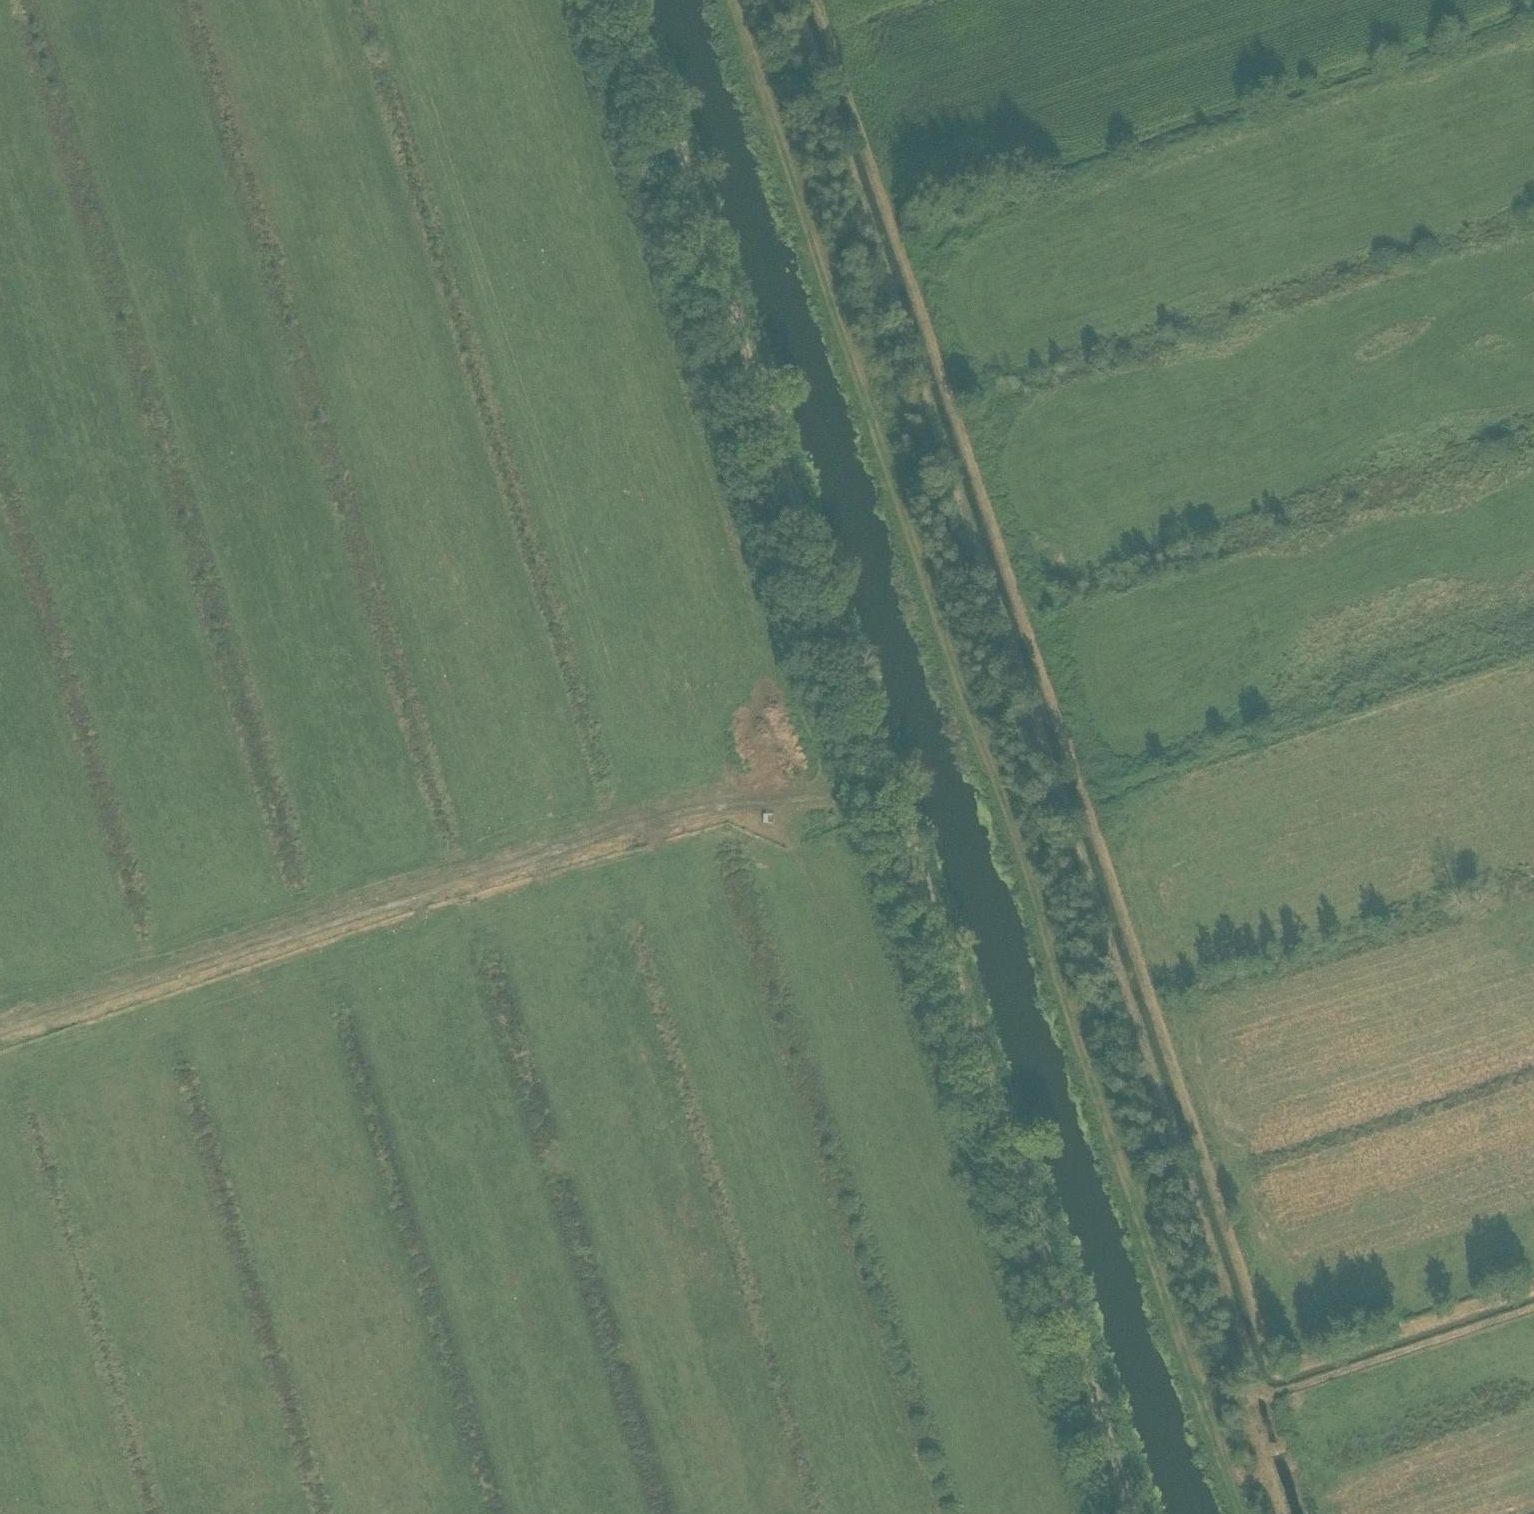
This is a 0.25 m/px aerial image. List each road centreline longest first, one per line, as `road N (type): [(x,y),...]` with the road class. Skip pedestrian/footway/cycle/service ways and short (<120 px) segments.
road 1 (track): [(735,0),(1242,1513)]
road 2 (track): [(1131,1513),(625,0)]

